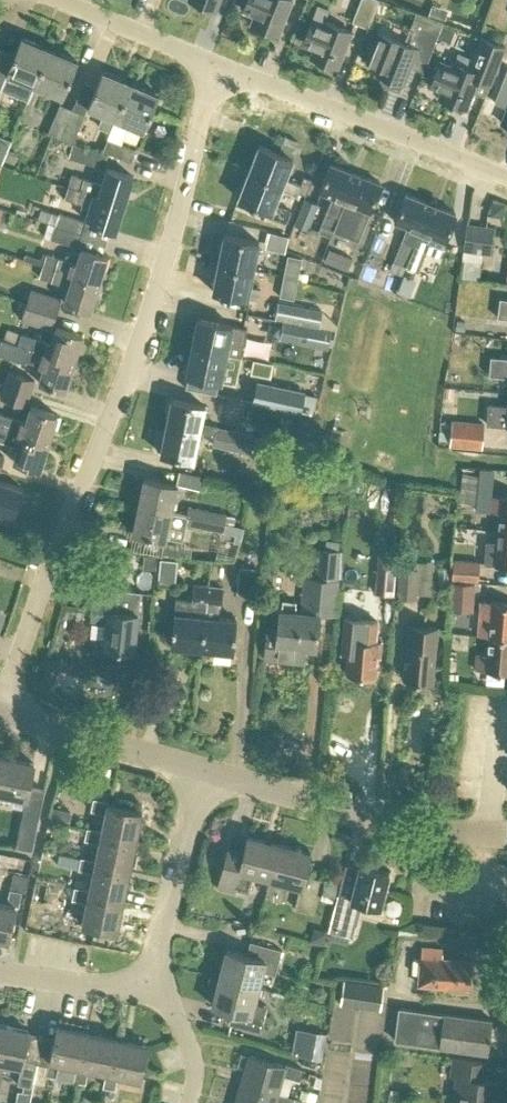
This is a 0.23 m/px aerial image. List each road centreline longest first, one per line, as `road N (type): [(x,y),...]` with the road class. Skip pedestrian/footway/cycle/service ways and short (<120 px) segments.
road 1 (residential): [(5,707),(157,291),(219,61)]
road 2 (residential): [(506,175),(219,61)]
road 3 (unclassified): [(204,774),(421,827),(506,831)]
road 4 (residential): [(146,990),(204,774)]
road 5 (unclassified): [(5,707),(204,774)]
road 6 (residential): [(219,61),(65,0)]
road 7 (residential): [(146,990),(0,970)]
road 8 (residential): [(189,1102),(191,1044),(172,1007),(146,990)]

